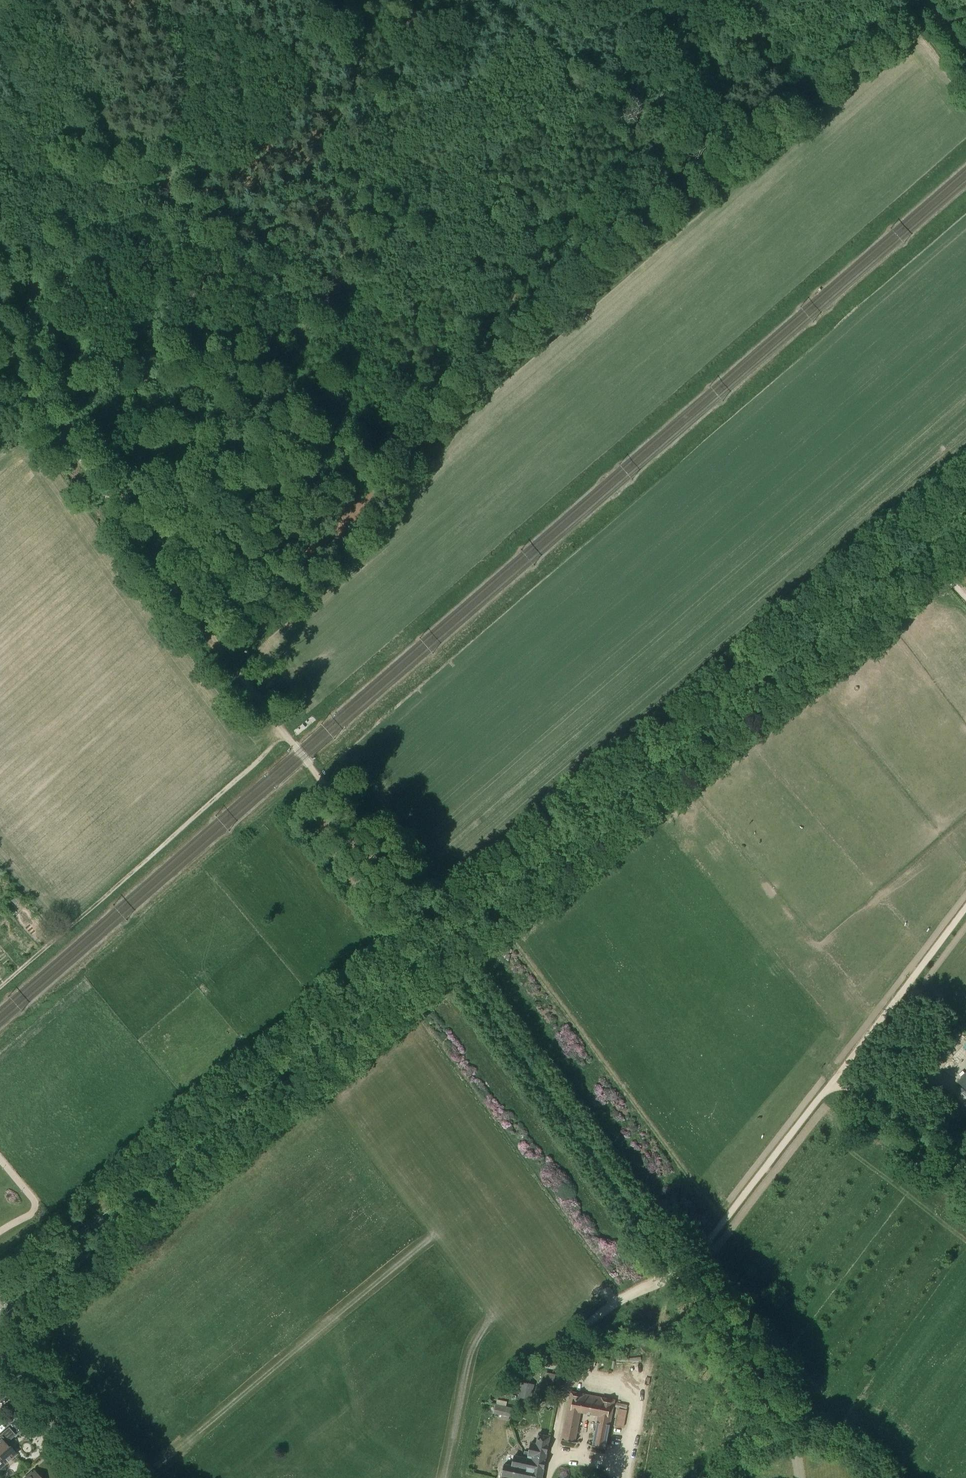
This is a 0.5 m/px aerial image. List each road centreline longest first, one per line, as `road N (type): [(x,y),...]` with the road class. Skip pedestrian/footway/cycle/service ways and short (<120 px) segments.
road 1 (secondary): [(49,1269),(965,512)]
road 2 (track): [(696,0),(540,127),(401,268),(193,380),(174,506),(152,556)]
road 3 (track): [(551,1459),(580,1332),(693,1260),(965,903)]
road 4 (track): [(0,343),(298,752)]
road 5 (track): [(0,987),(287,737)]
road 6 (track): [(457,971),(298,752)]
road 7 (residential): [(111,1477),(0,1348)]
road 8 (track): [(965,1172),(845,1084)]

